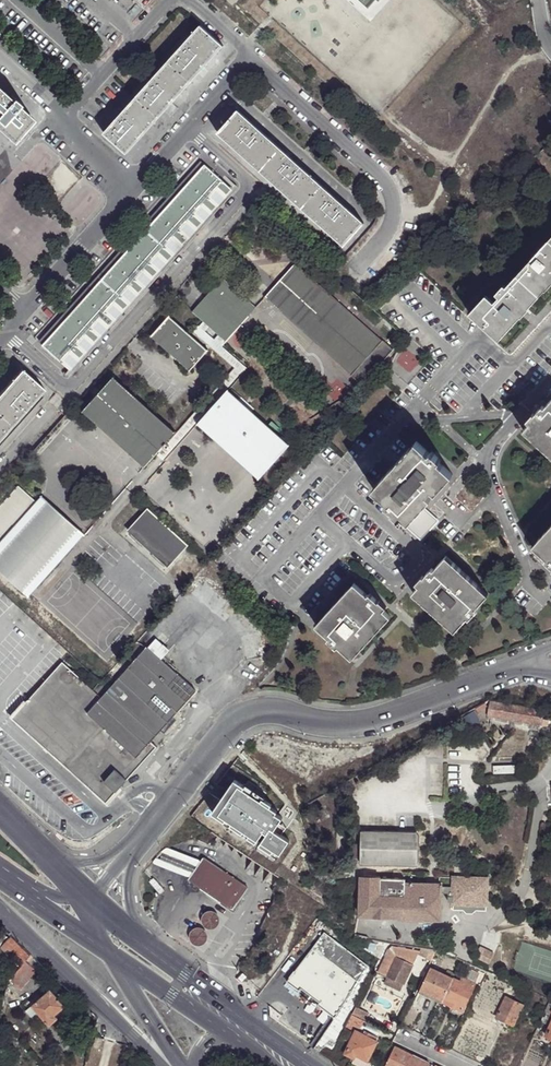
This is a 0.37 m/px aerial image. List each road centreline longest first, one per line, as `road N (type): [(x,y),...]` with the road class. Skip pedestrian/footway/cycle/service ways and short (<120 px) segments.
road 1 (residential): [(144,835),(243,716),(282,711),(358,724),(501,671),(550,670)]
road 2 (residential): [(189,126),(246,177),(246,193),(74,384),(6,335)]
road 3 (residential): [(248,53),(393,199),(388,230),(351,277)]
road 4 (residential): [(0,913),(166,1065)]
road 5 (secondary): [(309,1065),(136,934)]
road 6 (residential): [(30,307),(136,184)]
road 7 (residential): [(65,119),(170,0)]
road 8 (secondary): [(100,944),(223,1031)]
road 9 (residential): [(178,1065),(100,944)]

